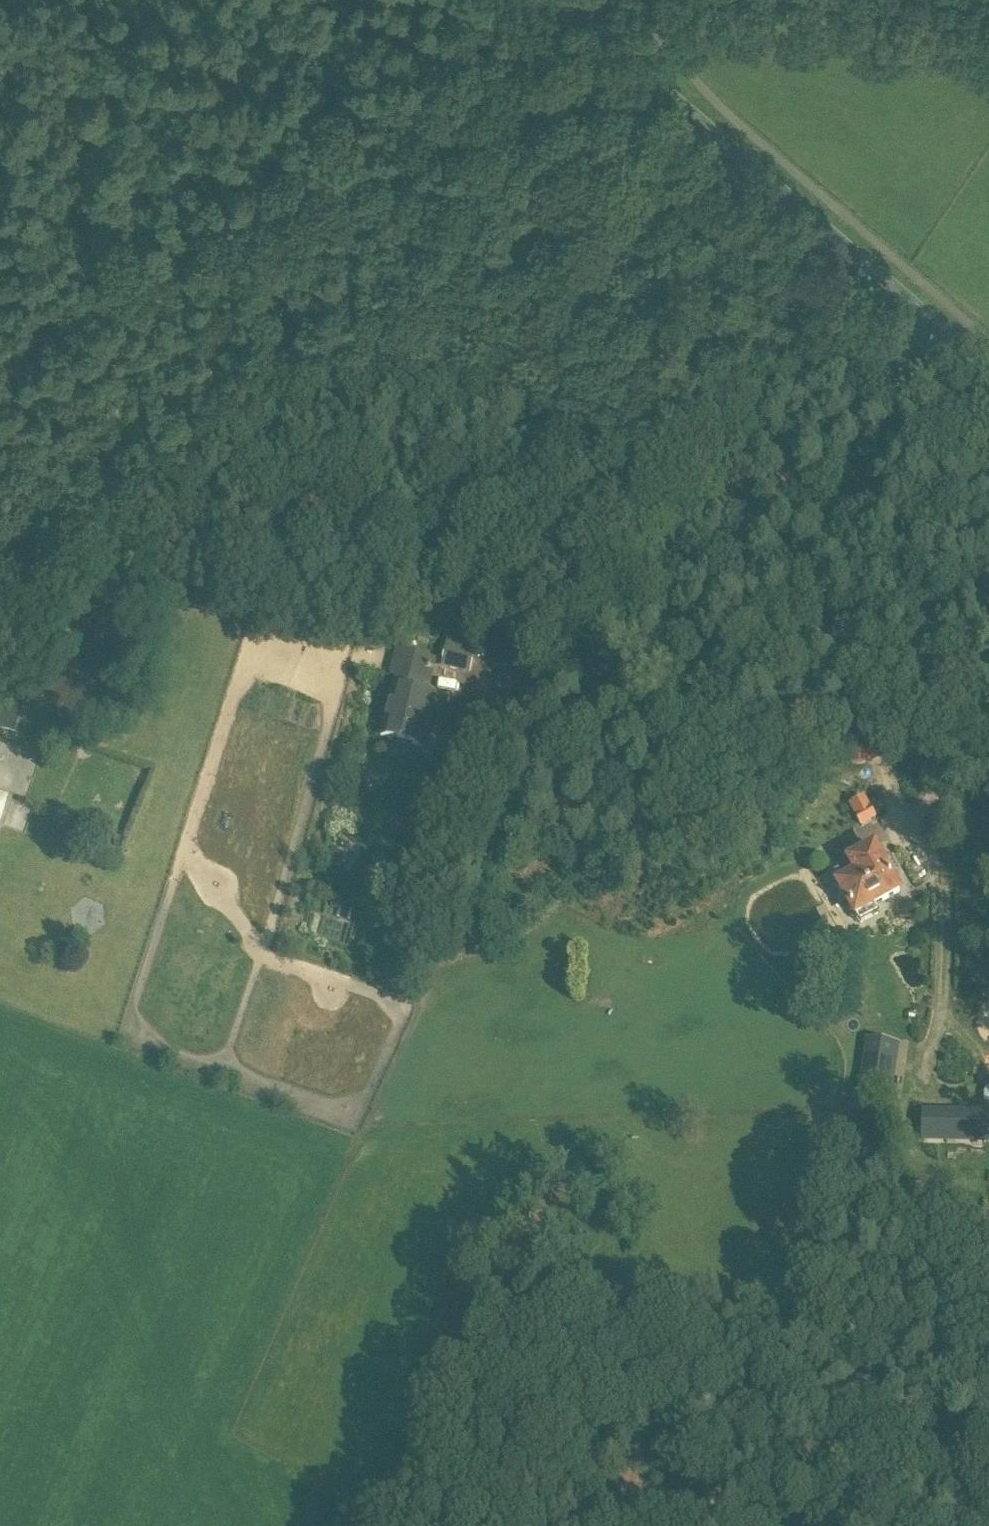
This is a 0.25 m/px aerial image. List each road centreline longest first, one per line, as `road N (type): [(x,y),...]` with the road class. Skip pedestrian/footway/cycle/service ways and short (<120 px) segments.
road 1 (track): [(0,325),(373,150),(566,71),(602,40),(604,0)]
road 2 (primary): [(988,371),(690,120),(567,0)]

